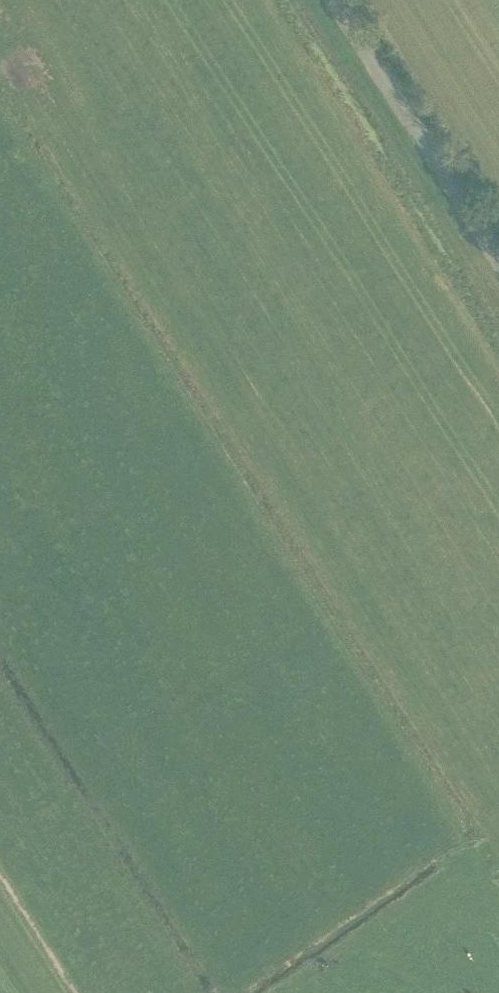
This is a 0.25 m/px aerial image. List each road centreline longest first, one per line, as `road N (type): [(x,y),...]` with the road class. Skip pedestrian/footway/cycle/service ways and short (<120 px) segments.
road 1 (unclassified): [(336,0),(498,258)]
road 2 (track): [(0,880),(71,992)]

